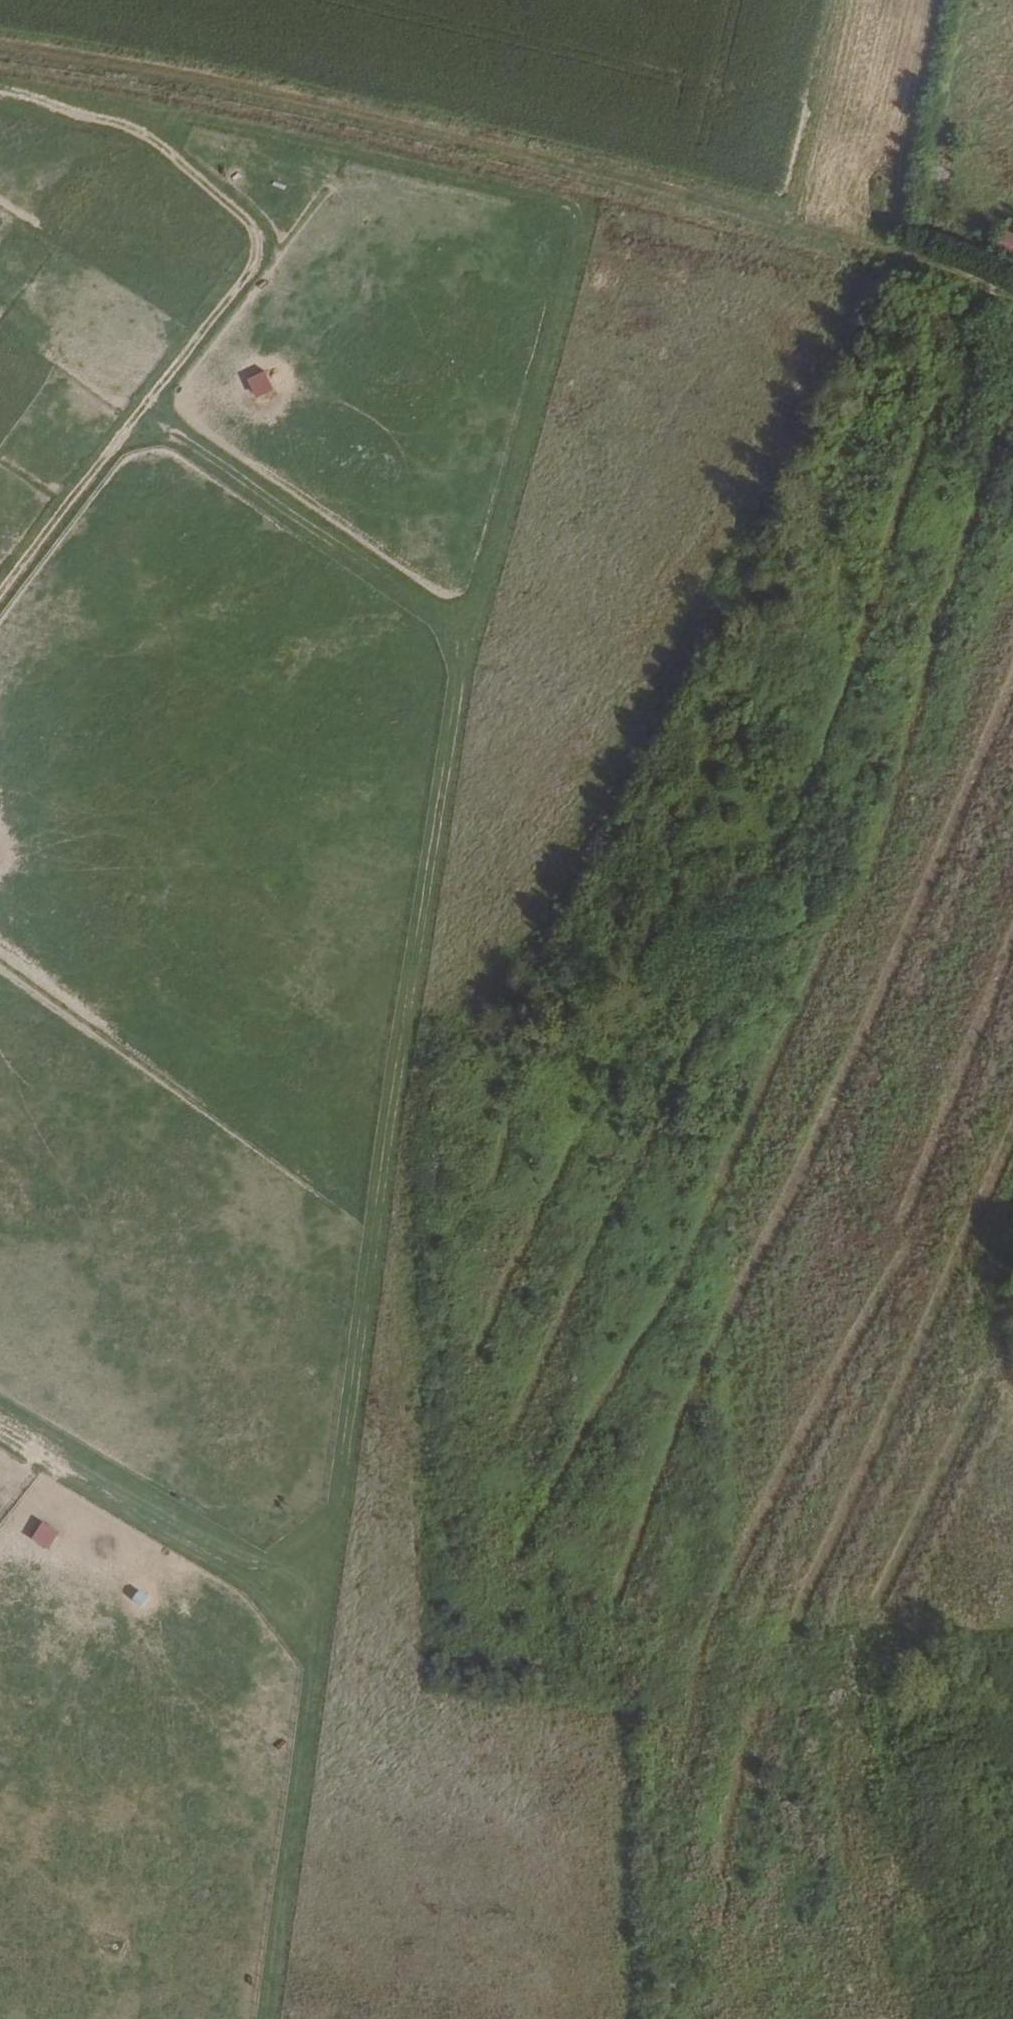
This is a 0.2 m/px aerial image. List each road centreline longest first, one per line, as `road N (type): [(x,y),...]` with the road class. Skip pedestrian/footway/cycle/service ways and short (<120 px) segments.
road 1 (track): [(0,39),(525,150),(1012,291)]

